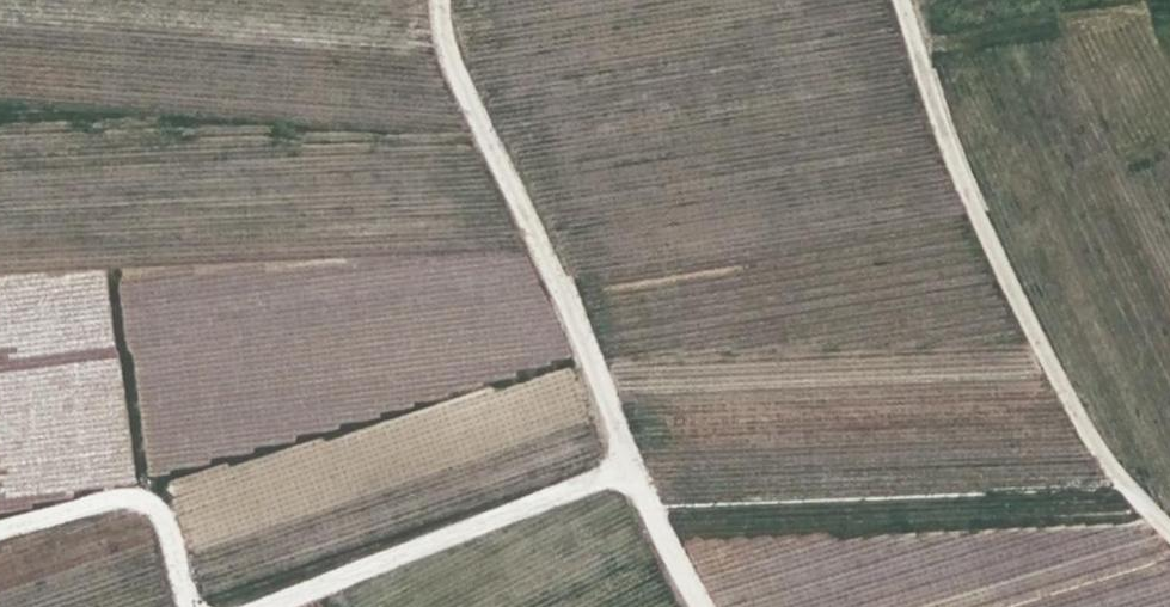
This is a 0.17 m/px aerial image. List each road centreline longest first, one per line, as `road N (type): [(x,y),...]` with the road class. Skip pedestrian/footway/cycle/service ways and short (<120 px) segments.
road 1 (track): [(701,606),(461,88),(440,0)]
road 2 (track): [(902,0),(975,206),(1036,335),(1097,446),(1169,531)]
road 3 (track): [(273,606),(636,478)]
road 4 (track): [(191,606),(153,501),(104,497),(0,527)]

